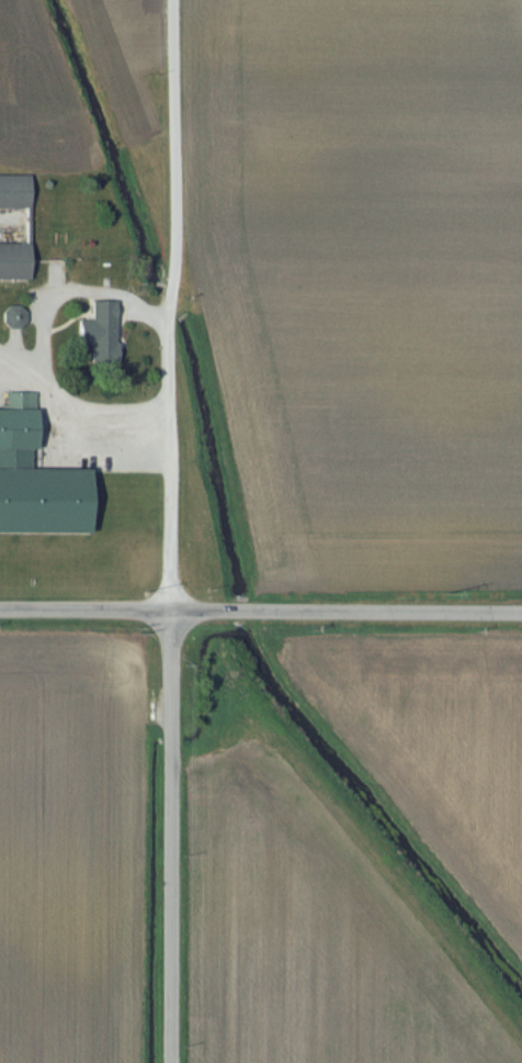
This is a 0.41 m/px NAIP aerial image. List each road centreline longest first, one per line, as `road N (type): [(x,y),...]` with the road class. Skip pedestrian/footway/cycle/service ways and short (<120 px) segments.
road 1 (residential): [(168,1062),(175,0)]
road 2 (residential): [(0,610),(521,613)]

